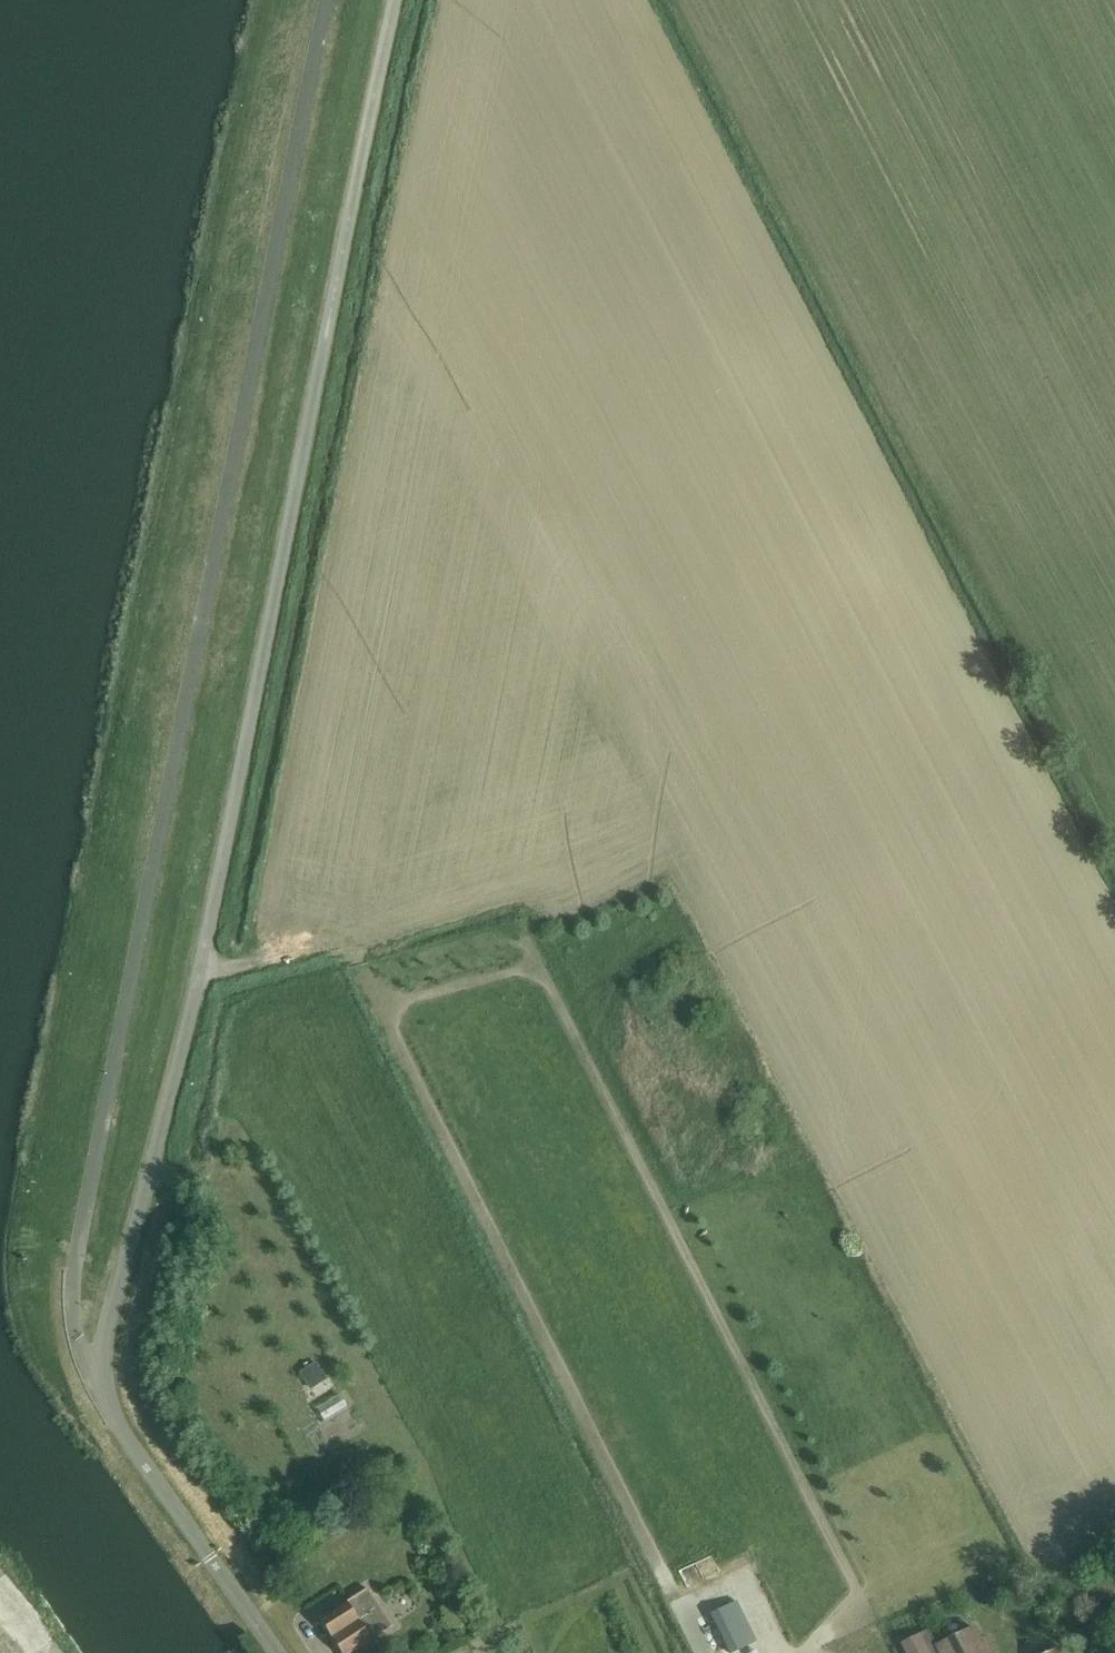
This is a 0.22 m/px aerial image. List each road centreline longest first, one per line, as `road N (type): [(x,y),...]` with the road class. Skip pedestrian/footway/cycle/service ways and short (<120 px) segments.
road 1 (unclassified): [(210,1556),(117,1421),(100,1374),(199,979),(400,0)]

